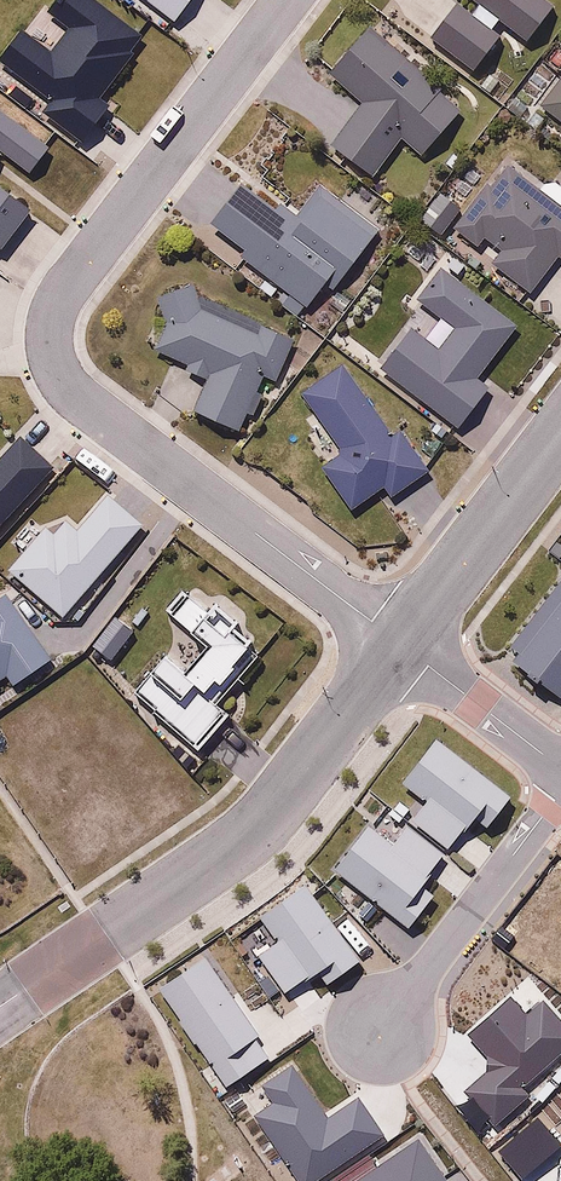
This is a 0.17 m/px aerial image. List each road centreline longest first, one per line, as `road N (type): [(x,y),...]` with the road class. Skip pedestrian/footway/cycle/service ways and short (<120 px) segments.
road 1 (residential): [(288,0),(72,284),(49,339),(67,389),(397,641)]
road 2 (residential): [(0,1008),(235,852),(266,822),(397,641)]
road 3 (residential): [(560,795),(380,1033)]
road 4 (residential): [(397,641),(560,428)]
road 5 (residential): [(560,767),(397,641)]

